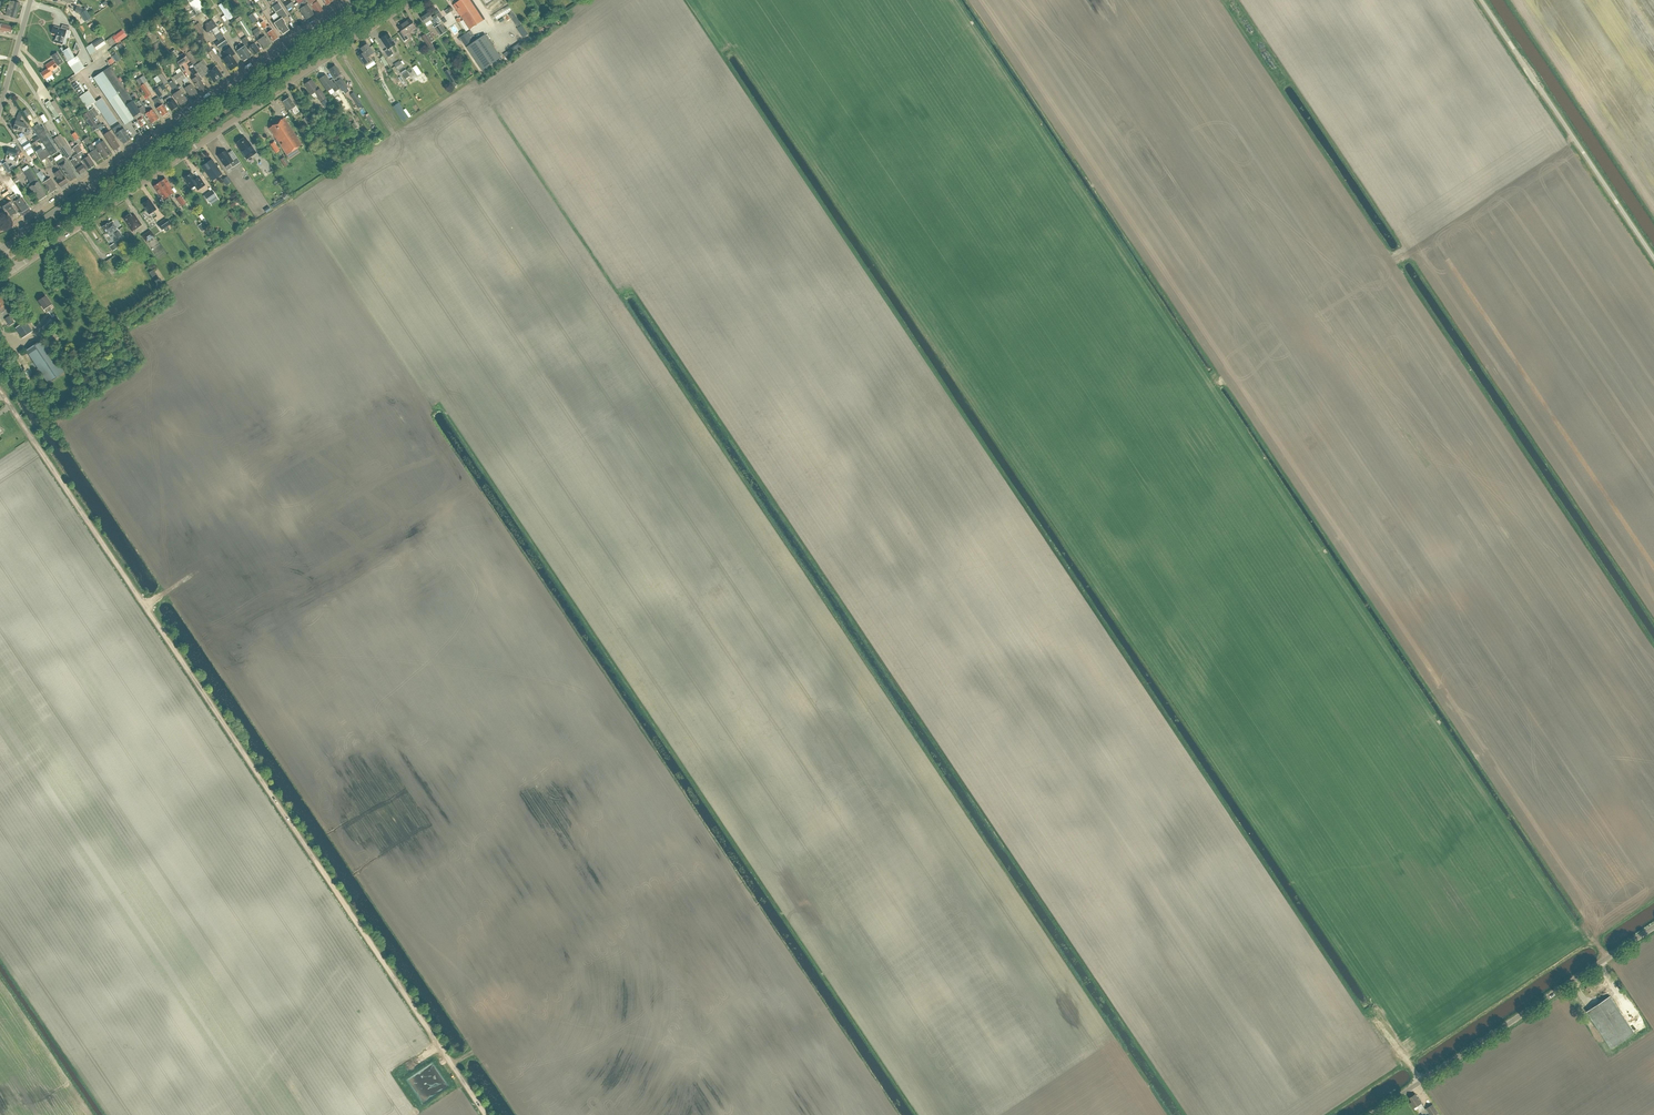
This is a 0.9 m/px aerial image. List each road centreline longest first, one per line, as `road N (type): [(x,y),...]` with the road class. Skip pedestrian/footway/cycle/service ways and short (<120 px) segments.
road 1 (unclassified): [(485,1114),(0,390)]
road 2 (residential): [(14,268),(409,0)]
road 3 (unclassified): [(1371,1114),(1653,927)]
road 4 (unclassified): [(1653,258),(1481,0)]
road 5 (secondary): [(122,165),(354,0)]
road 6 (secondary): [(2,250),(122,165)]
road 7 (residential): [(0,231),(117,159),(122,165)]

